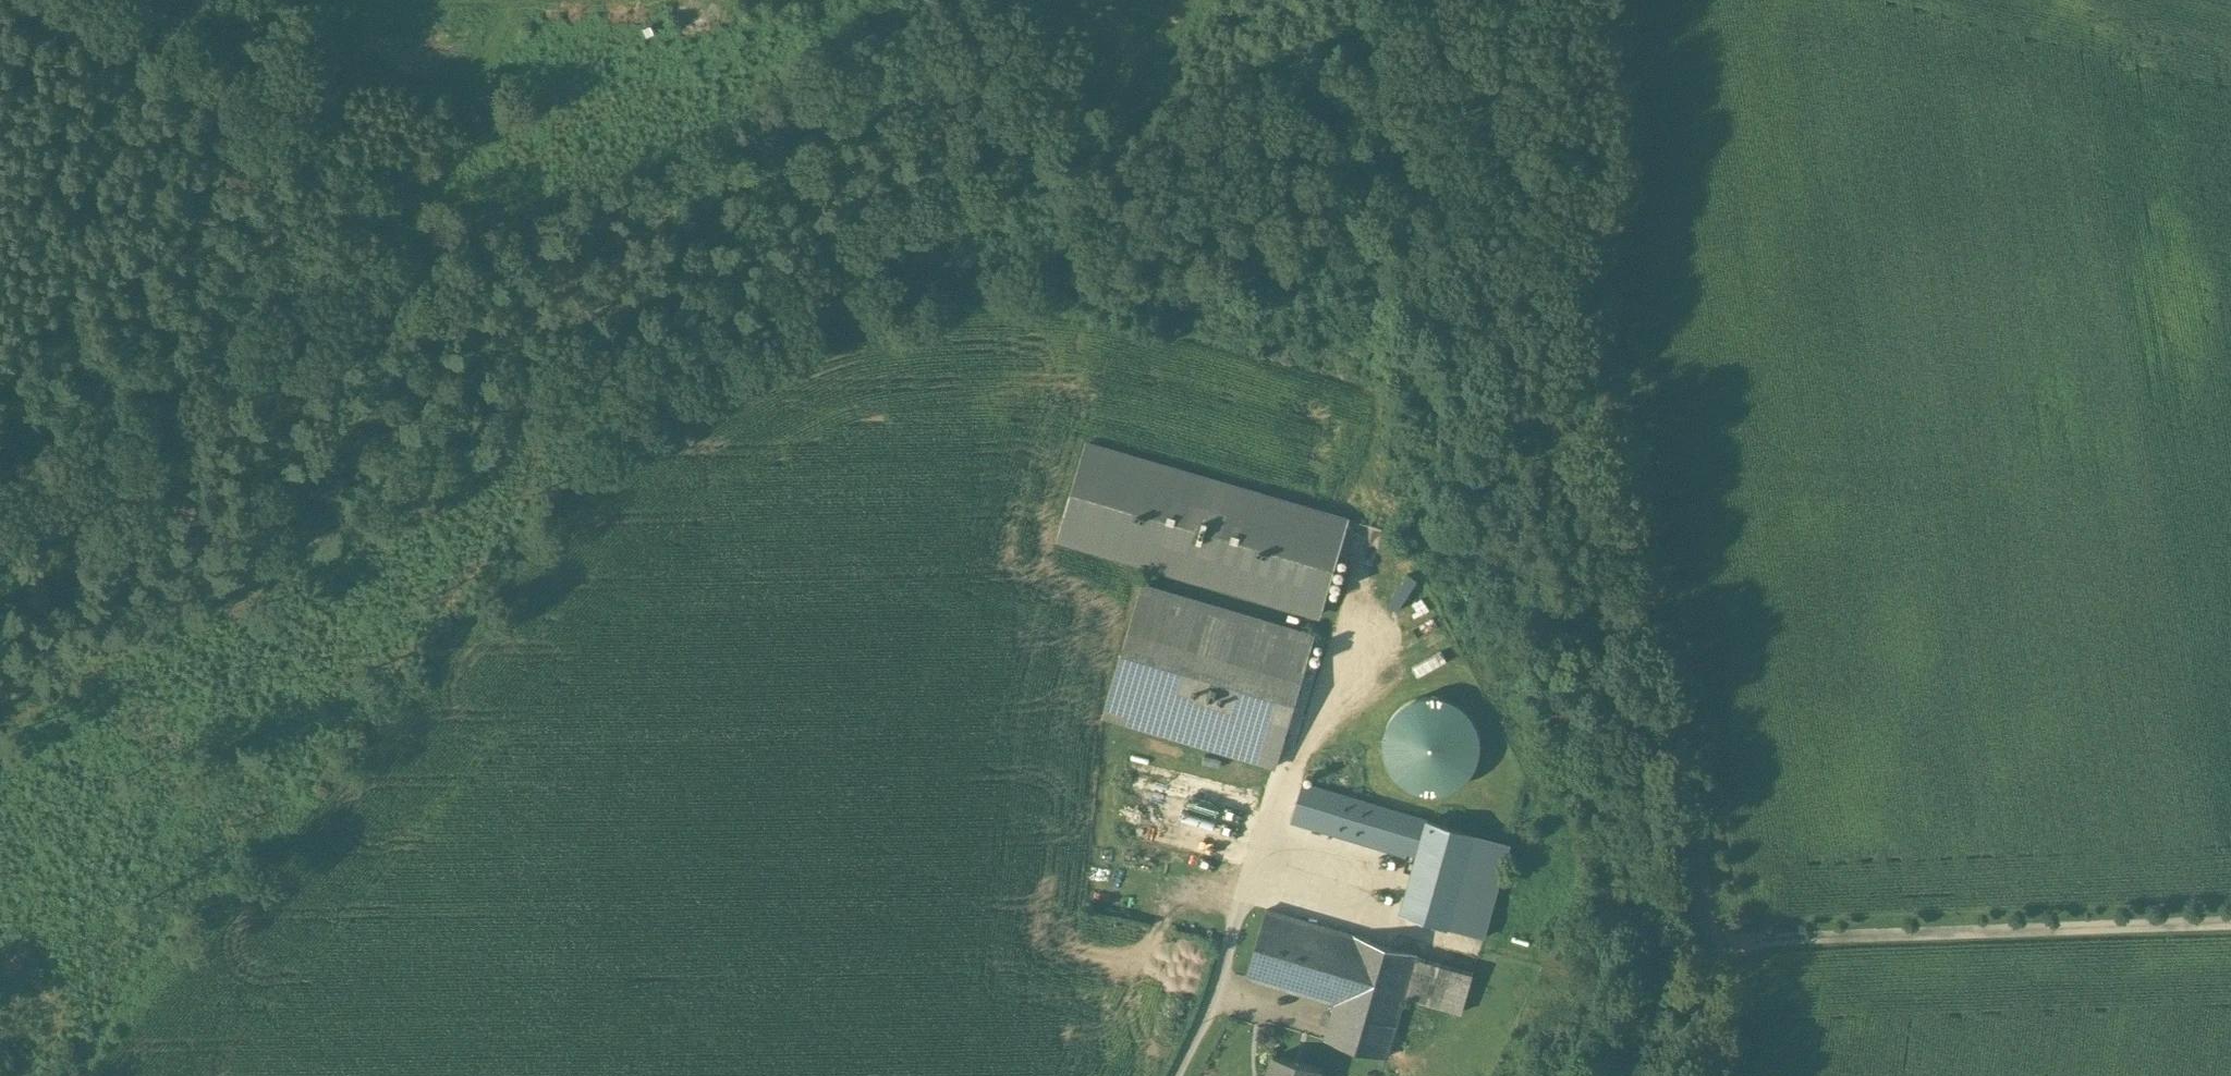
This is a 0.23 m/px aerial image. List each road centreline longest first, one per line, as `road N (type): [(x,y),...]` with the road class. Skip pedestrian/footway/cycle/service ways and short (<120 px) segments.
road 1 (track): [(1108,120),(1041,163),(0,702)]
road 2 (unclassified): [(1693,1075),(1710,943),(1591,217),(1570,0)]
road 3 (track): [(1108,120),(1123,88),(1125,48),(1110,17),(1062,0)]

